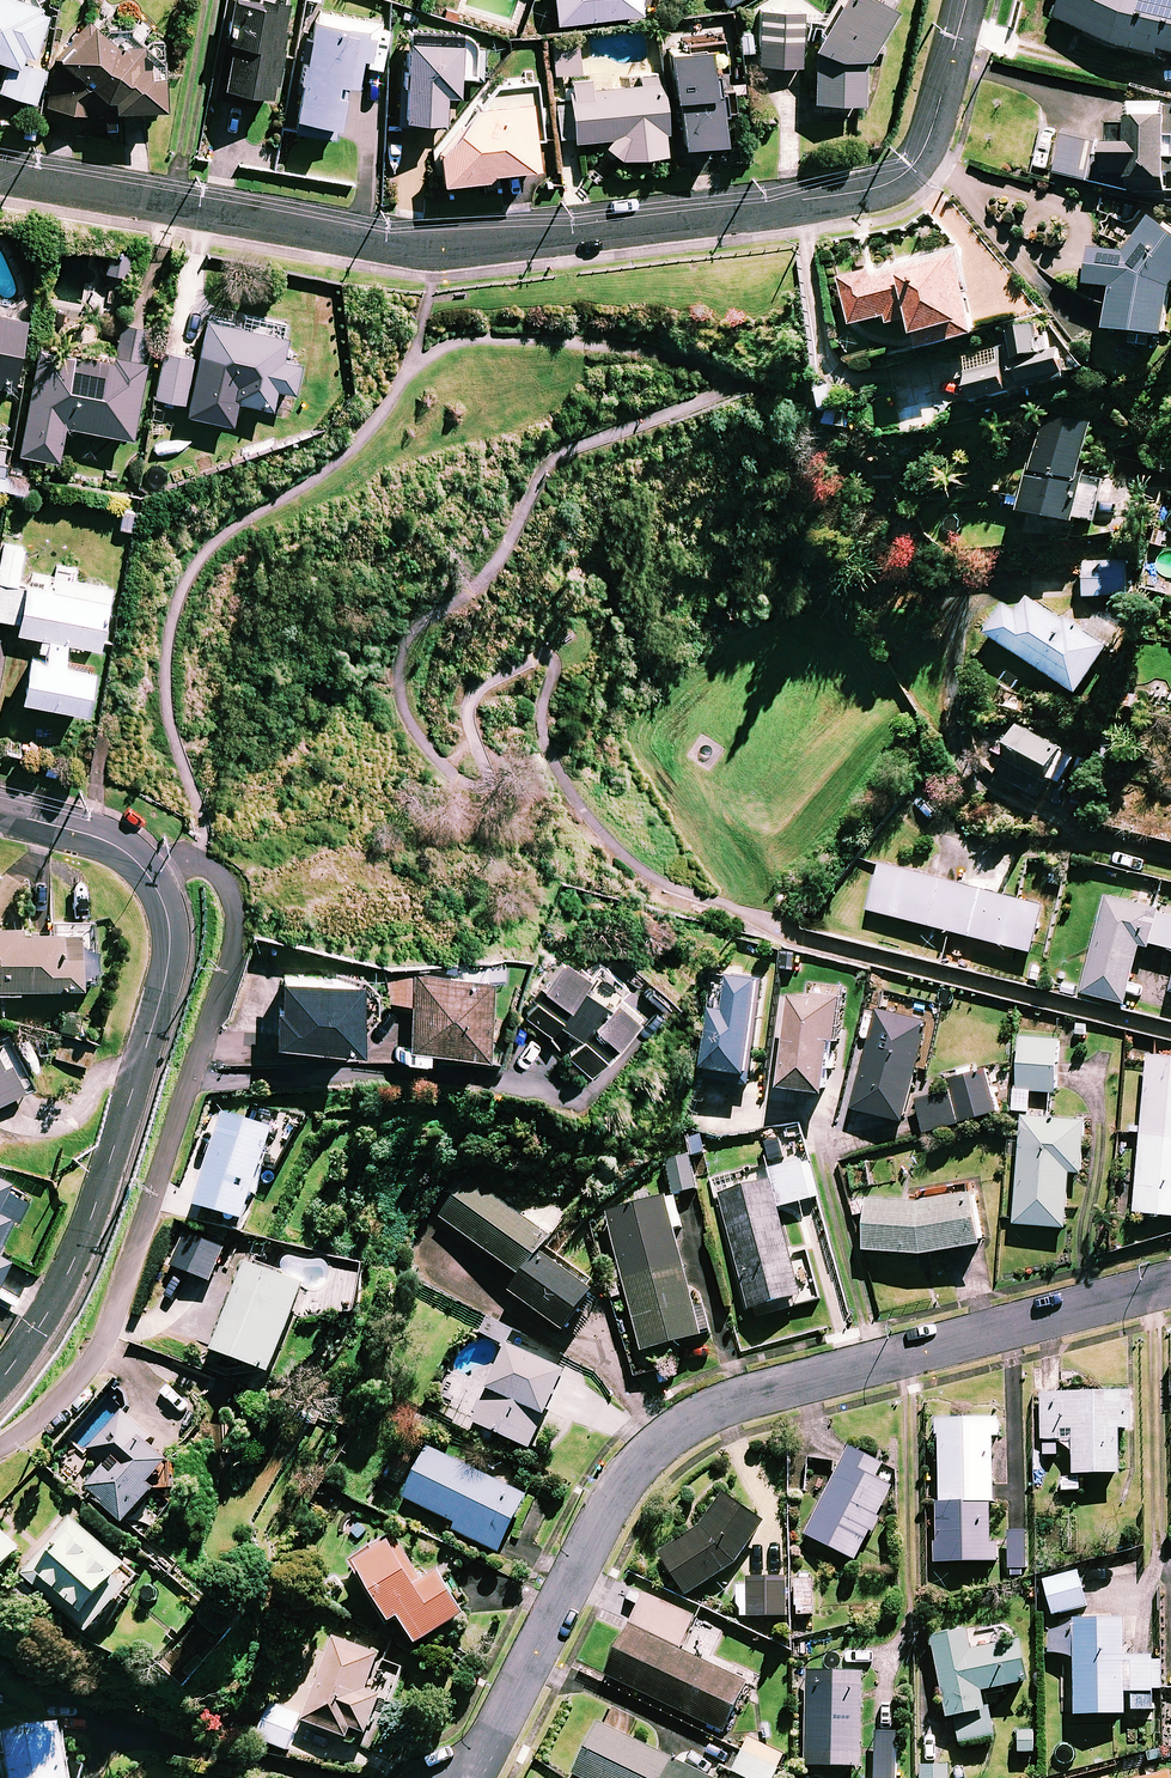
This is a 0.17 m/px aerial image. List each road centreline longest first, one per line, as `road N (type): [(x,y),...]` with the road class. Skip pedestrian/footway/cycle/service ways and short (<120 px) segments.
road 1 (residential): [(964,0),(920,157),(876,185),(806,203),(437,249),(0,173)]
road 2 (residential): [(455,1777),(486,1746),(611,1503),(636,1464),(675,1432),(762,1394),(1170,1284)]
road 3 (residential): [(0,1387),(78,1258),(174,957),(171,914),(150,872),(95,840),(0,815)]

